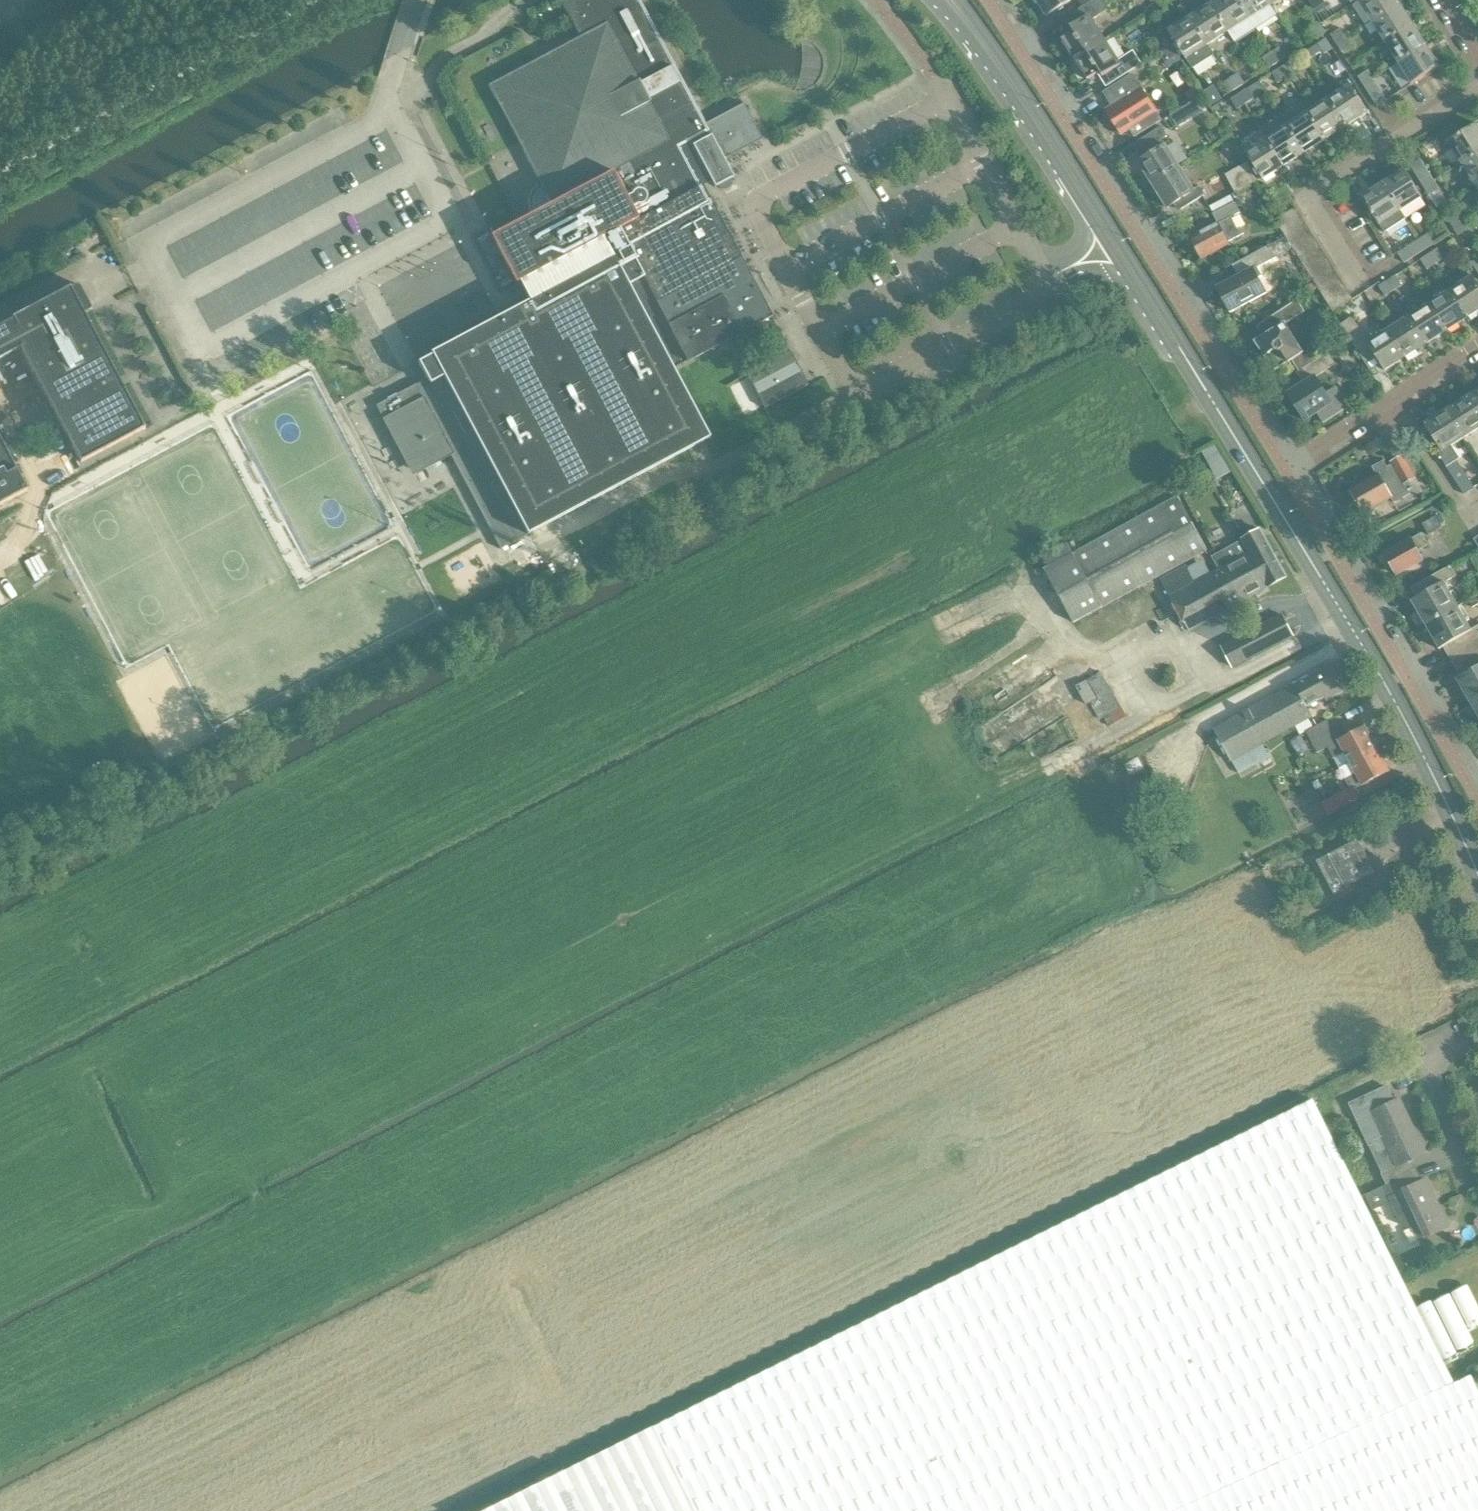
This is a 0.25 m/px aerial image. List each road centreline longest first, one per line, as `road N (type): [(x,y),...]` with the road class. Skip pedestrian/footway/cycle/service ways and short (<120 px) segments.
road 1 (secondary): [(1477,869),(1399,705),(1178,340)]
road 2 (residential): [(1283,468),(987,0)]
road 3 (secondary): [(935,0),(1178,340)]
road 4 (secondary): [(1178,340),(1125,242),(966,0)]
road 5 (residential): [(1477,797),(1283,468)]
road 6 (residential): [(1364,284),(1306,192),(1477,87)]
road 7 (unclassified): [(0,121),(224,0)]
road 8 (residential): [(1283,468),(1477,346)]

